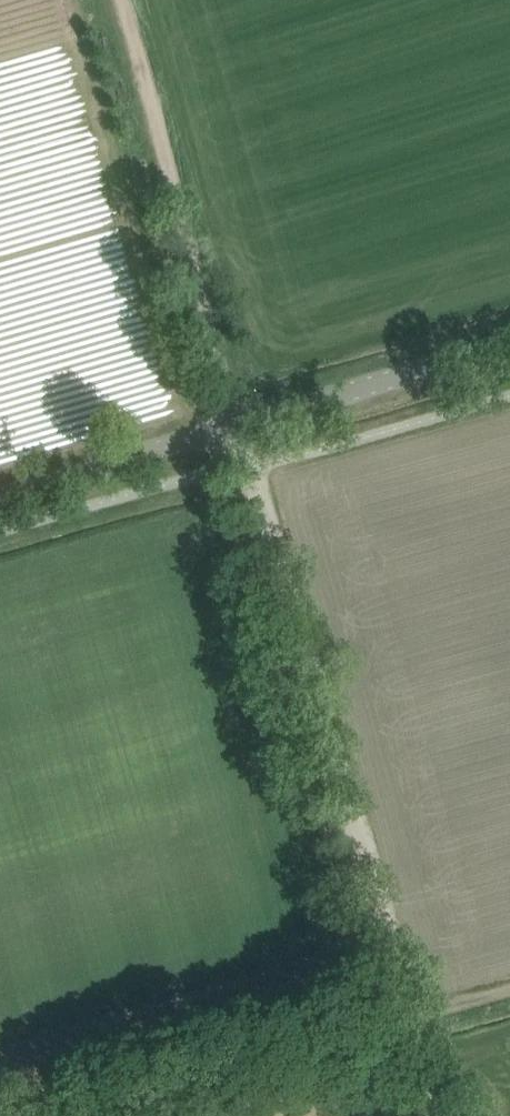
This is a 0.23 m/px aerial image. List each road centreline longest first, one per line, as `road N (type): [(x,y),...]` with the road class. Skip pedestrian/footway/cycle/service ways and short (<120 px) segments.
road 1 (track): [(117,0),(401,1017)]
road 2 (unclassified): [(0,500),(509,353)]
road 3 (track): [(401,1017),(5,1115)]

